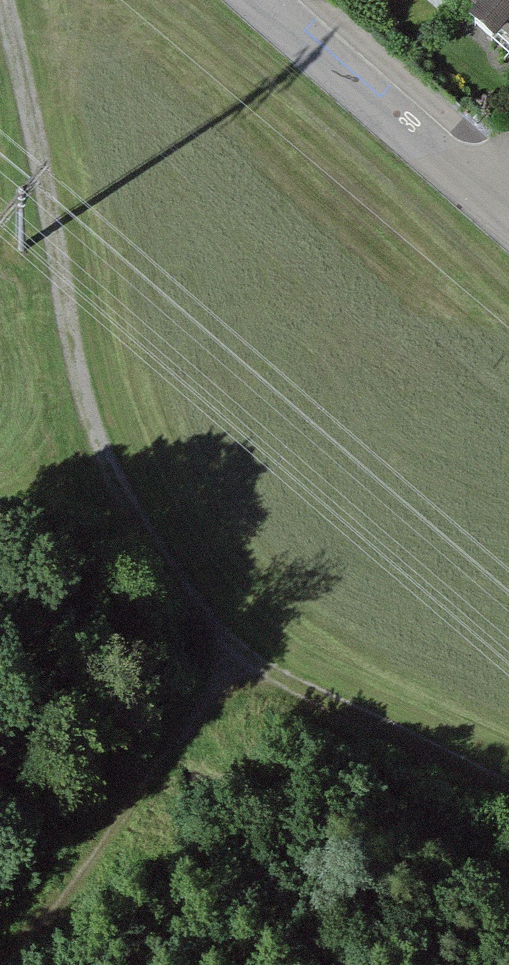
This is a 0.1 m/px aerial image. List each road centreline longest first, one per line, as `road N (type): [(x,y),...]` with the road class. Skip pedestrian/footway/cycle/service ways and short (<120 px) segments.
road 1 (track): [(4,0),(97,428),(163,556),(235,648),(508,796)]
road 2 (track): [(235,648),(2,964)]
road 3 (residential): [(508,226),(253,0)]

